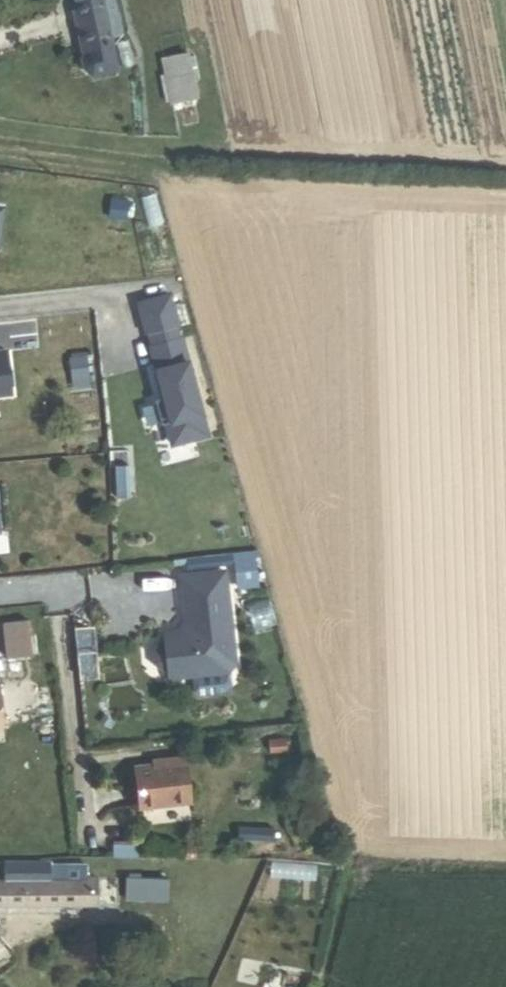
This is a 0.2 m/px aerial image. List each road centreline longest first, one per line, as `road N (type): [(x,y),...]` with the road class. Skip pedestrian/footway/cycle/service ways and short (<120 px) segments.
road 1 (track): [(179,189),(138,212),(107,244),(0,254)]

